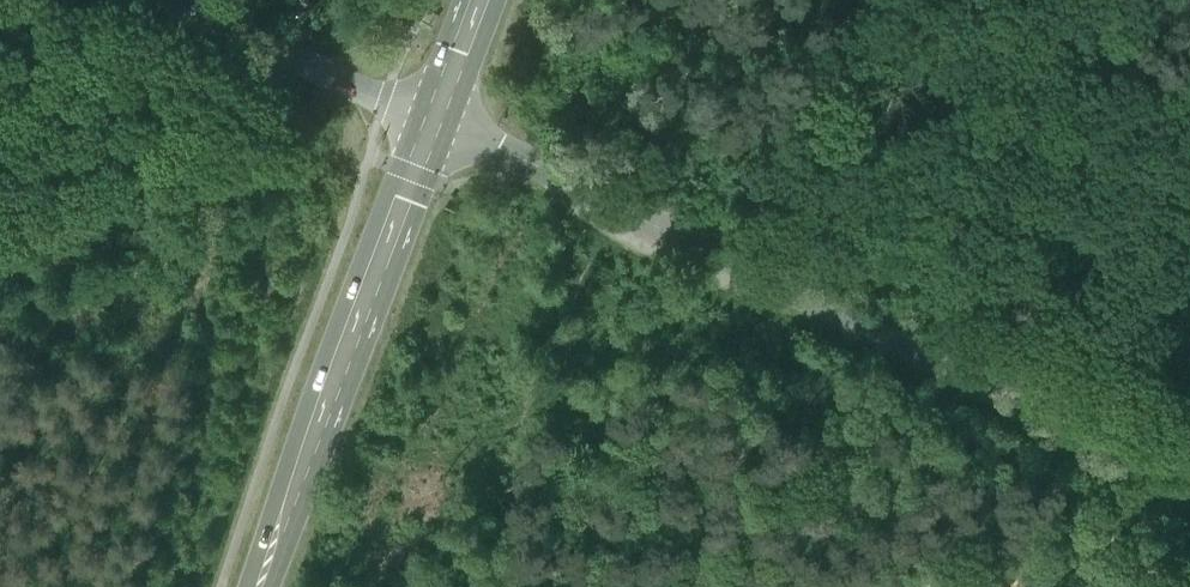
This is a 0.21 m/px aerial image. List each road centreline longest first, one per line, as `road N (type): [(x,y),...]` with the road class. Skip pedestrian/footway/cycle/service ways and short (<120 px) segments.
road 1 (unclassified): [(434,124),(1146,465),(1189,467)]
road 2 (primary): [(260,586),(434,124)]
road 3 (unclassified): [(434,124),(163,0)]
road 4 (track): [(1146,465),(1117,531),(961,586)]
road 5 (primary): [(434,124),(482,0)]

